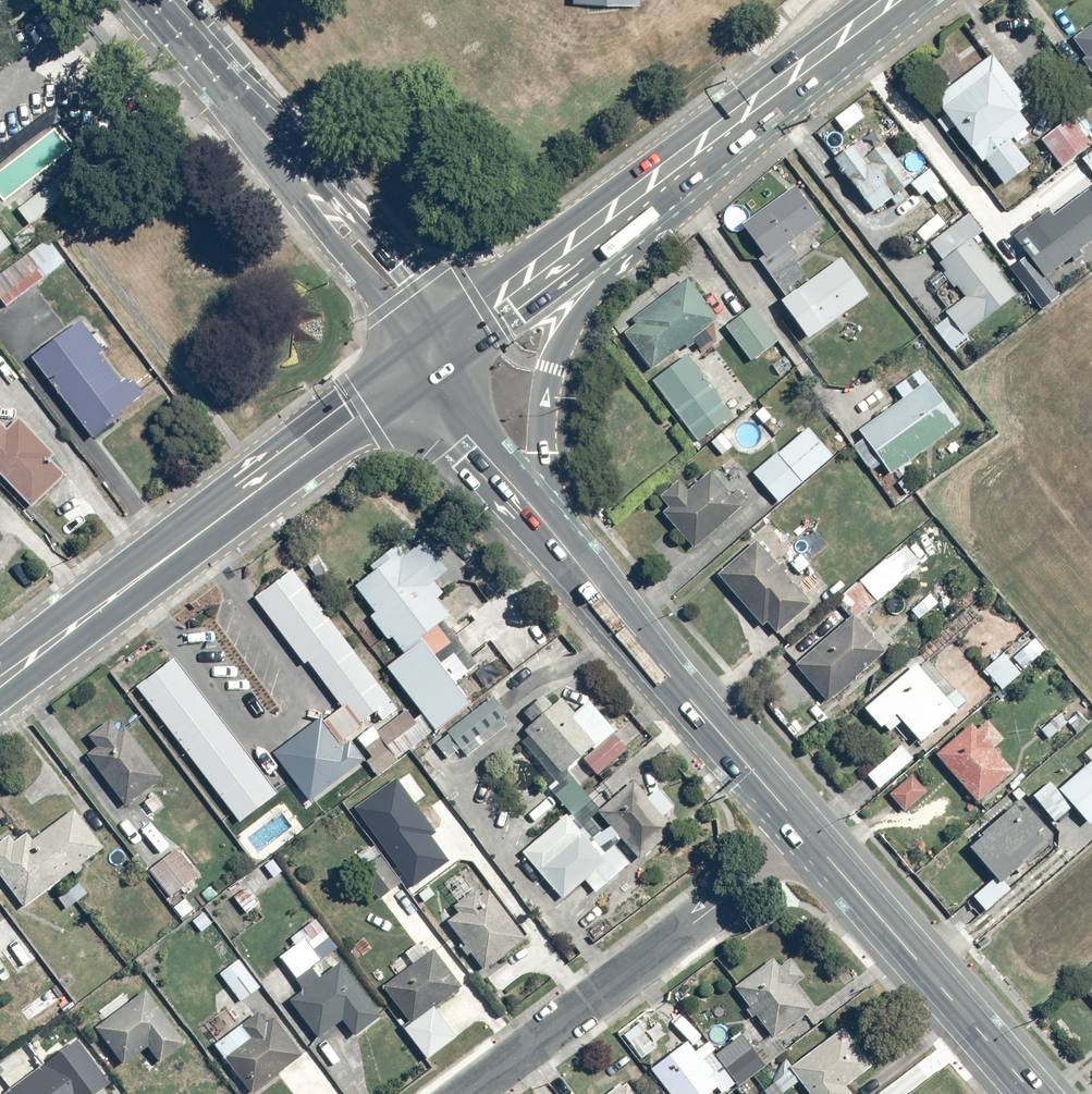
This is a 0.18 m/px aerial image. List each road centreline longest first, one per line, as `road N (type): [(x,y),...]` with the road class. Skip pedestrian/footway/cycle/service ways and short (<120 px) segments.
road 1 (secondary): [(0,682),(430,353)]
road 2 (tertiary): [(148,0),(385,277),(430,353)]
road 3 (residential): [(807,833),(447,1093)]
road 4 (secondary): [(666,167),(578,305),(552,368),(544,454),(553,534)]
road 5 (secondary): [(553,534),(807,833)]
road 6 (secondary): [(807,833),(1032,1093)]
road 7 (secondary): [(430,353),(666,167)]
road 8 (secondary): [(666,167),(891,0)]
road 9 (secondary): [(430,353),(466,435),(553,534)]

